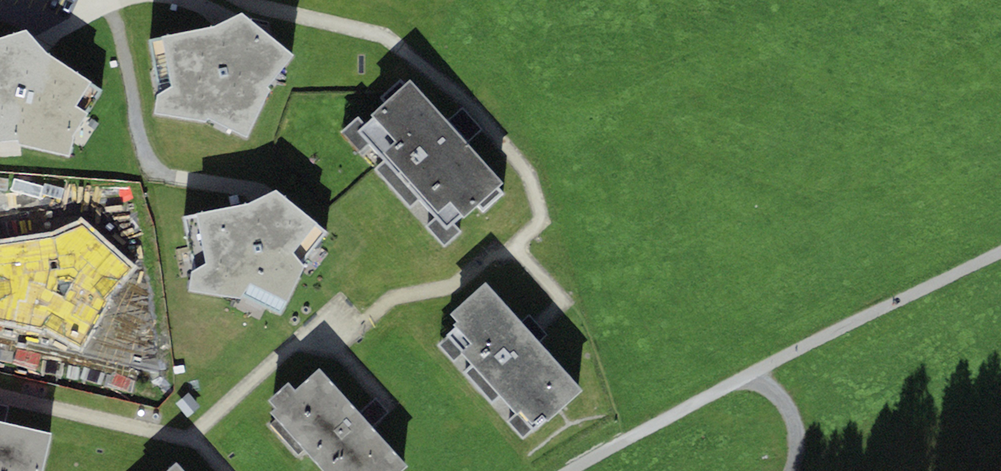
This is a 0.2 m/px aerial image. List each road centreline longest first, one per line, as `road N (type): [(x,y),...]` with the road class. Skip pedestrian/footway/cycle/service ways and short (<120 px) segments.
road 1 (track): [(1000,244),(566,470)]

